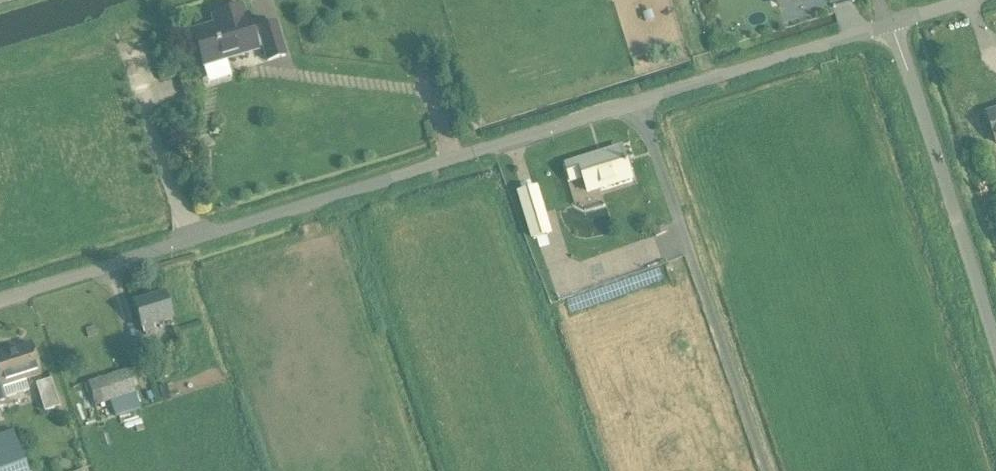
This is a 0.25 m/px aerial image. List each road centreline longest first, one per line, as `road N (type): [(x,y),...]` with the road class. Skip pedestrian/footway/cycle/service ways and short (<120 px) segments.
road 1 (unclassified): [(0,302),(972,0)]
road 2 (track): [(767,470),(640,103)]

